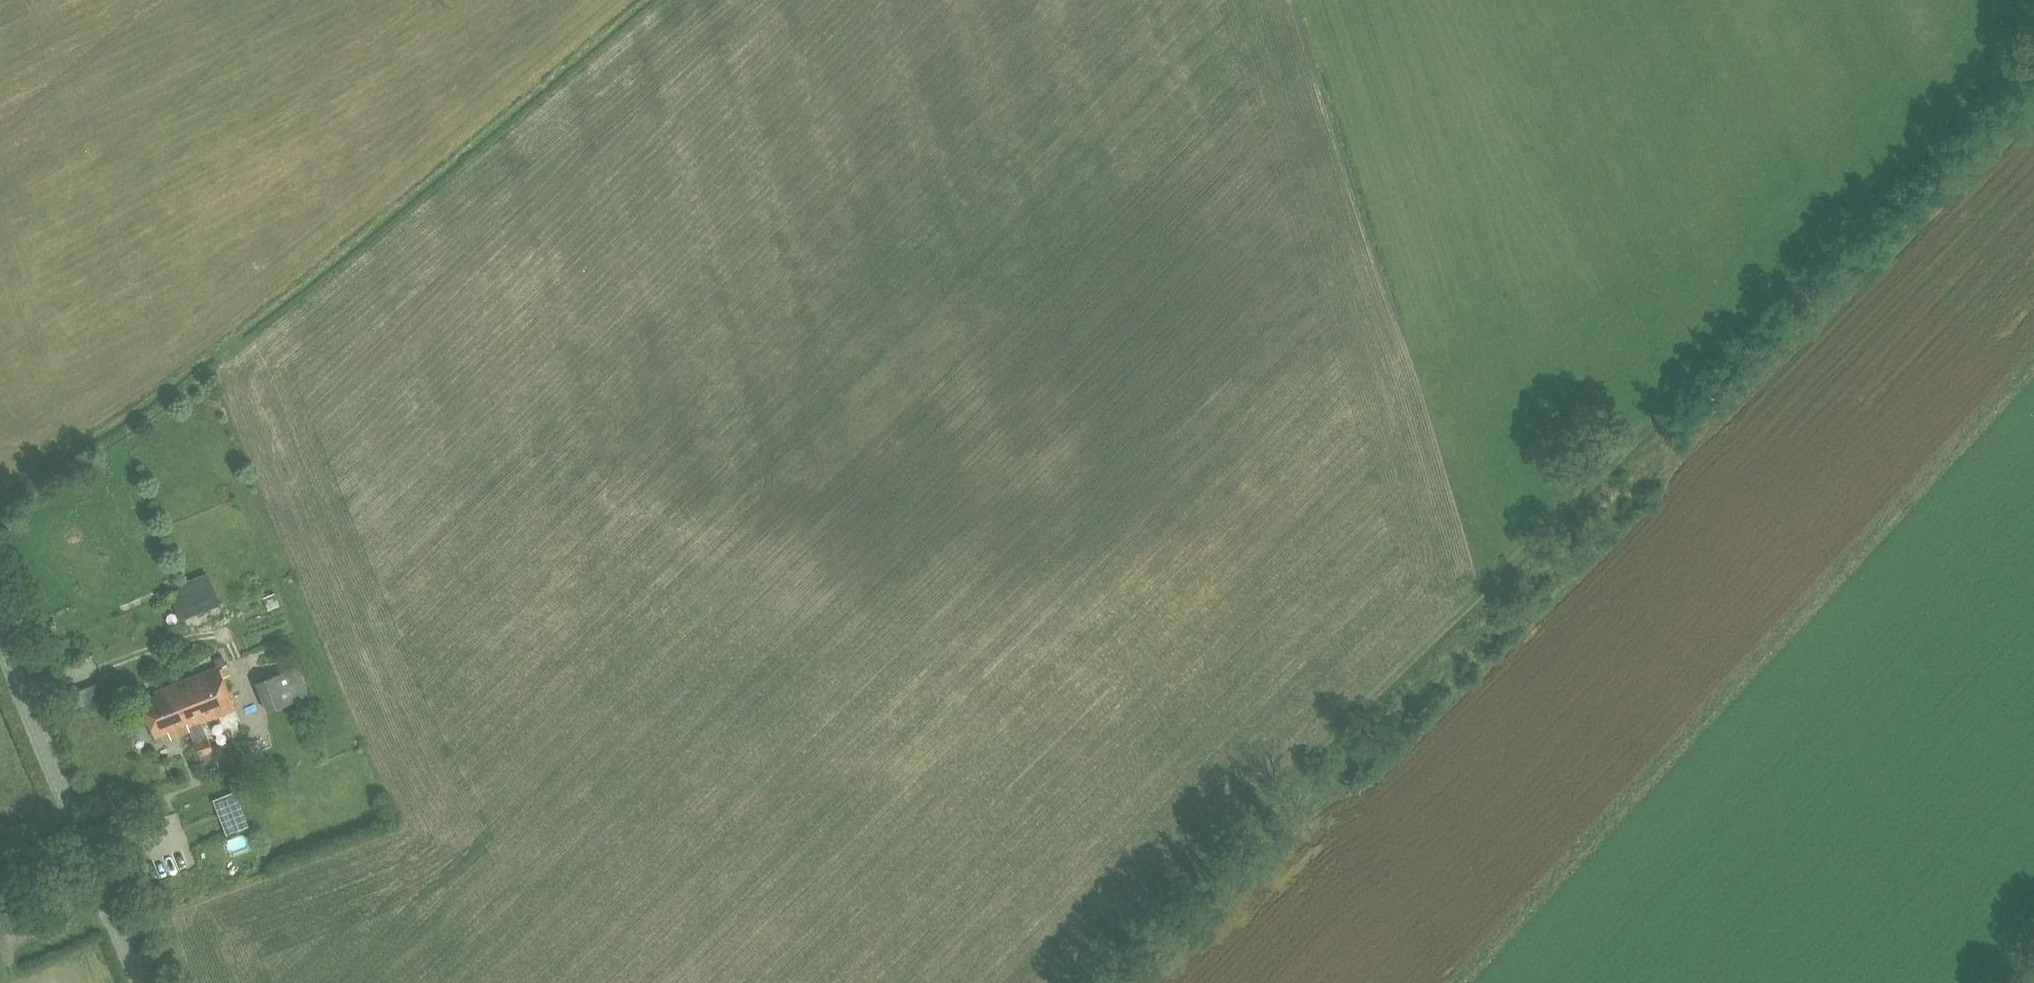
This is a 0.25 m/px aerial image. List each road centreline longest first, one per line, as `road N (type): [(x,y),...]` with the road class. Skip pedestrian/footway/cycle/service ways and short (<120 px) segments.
road 1 (track): [(1085,982),(2033,63)]
road 2 (tertiary): [(140,982),(0,638)]

